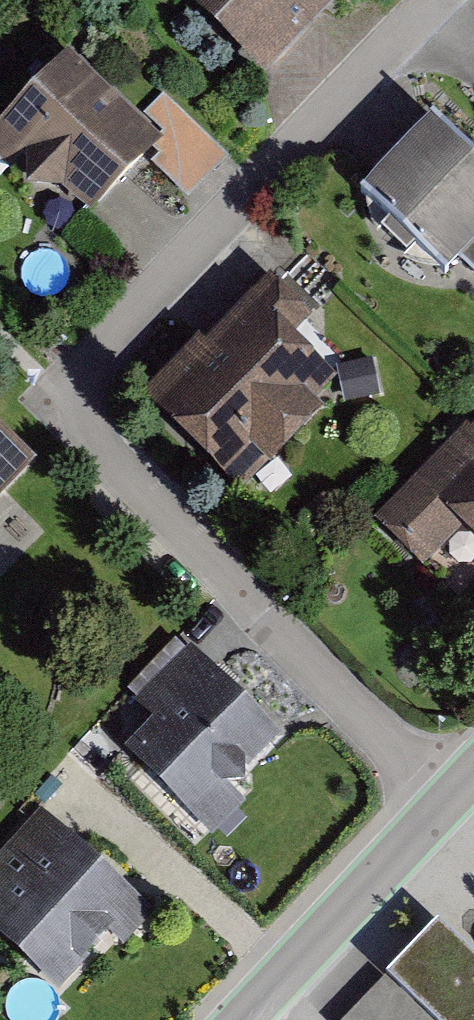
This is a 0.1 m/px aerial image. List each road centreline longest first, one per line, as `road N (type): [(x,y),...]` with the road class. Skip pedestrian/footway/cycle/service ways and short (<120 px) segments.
road 1 (residential): [(431,0),(110,334),(91,398),(105,446),(127,473),(444,798)]
road 2 (tertiary): [(239,1019),(444,798)]

